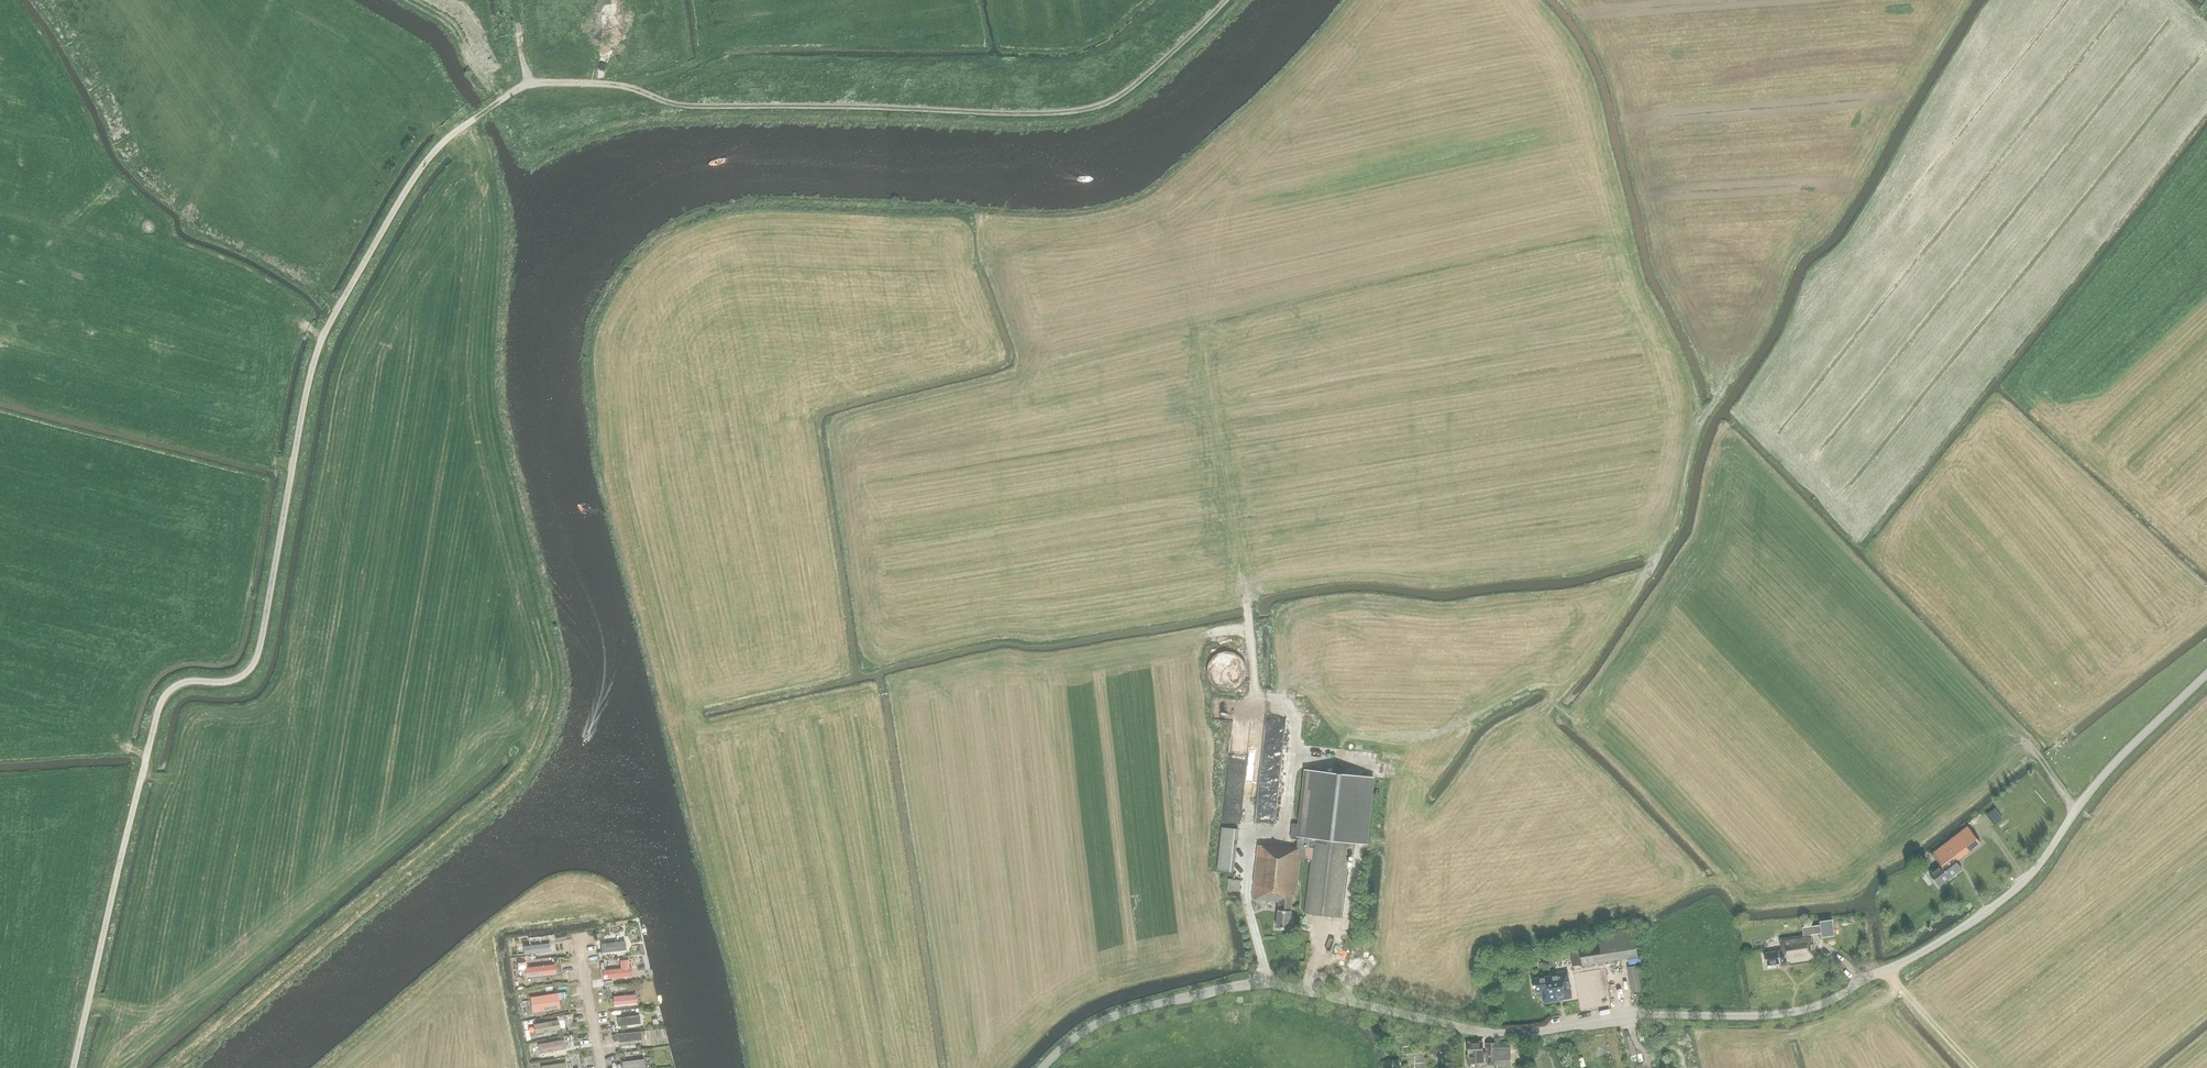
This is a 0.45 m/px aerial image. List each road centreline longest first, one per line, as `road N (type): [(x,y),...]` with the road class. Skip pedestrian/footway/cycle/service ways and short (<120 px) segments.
road 1 (unclassified): [(1042,1067),(1102,1021),(1251,984),(1497,1033),(1823,1004),(2012,891),(2105,773),(2206,673)]
road 2 (unclassified): [(74,1067),(160,704),(182,683),(234,680),(251,666),(323,336),(408,187),(473,119)]
road 3 (track): [(530,84),(618,85),(692,106),(1082,110),(1121,95),(1225,0)]
road 4 (track): [(1254,831),(1283,834),(1296,707),(1255,703),(1247,604)]
road 5 (track): [(473,119),(530,84),(518,25)]

